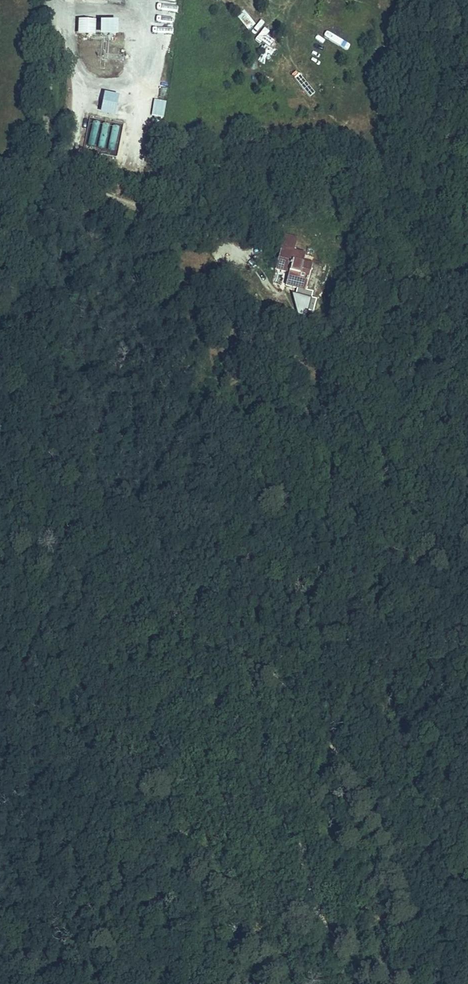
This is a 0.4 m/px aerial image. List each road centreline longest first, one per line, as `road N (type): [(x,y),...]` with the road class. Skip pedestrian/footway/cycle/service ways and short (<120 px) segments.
road 1 (residential): [(41,169),(50,0)]

